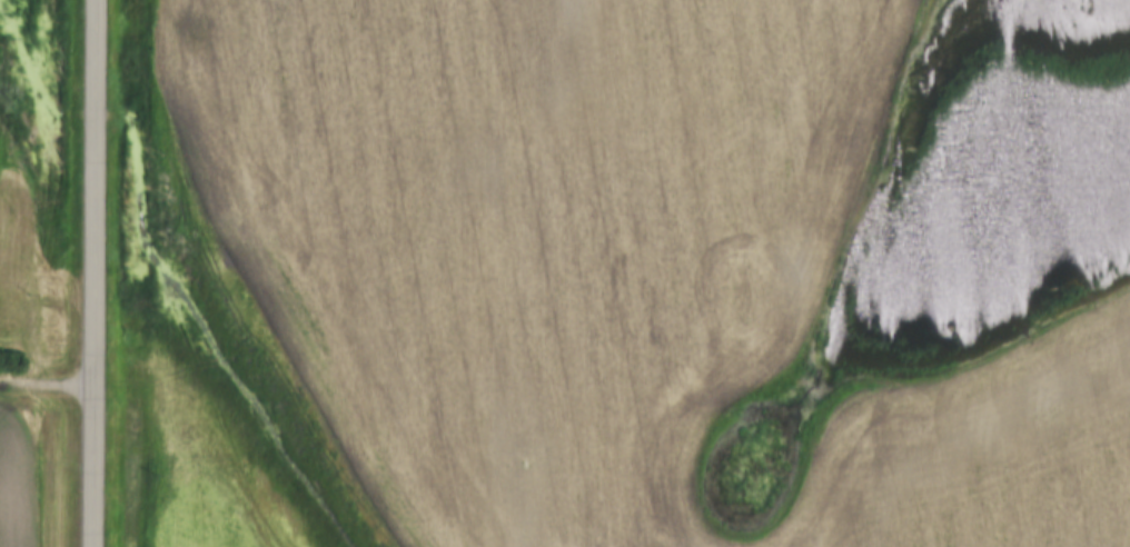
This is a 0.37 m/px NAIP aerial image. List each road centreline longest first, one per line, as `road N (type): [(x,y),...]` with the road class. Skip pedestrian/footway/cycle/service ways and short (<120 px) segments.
road 1 (tertiary): [(90,546),(93,0)]

